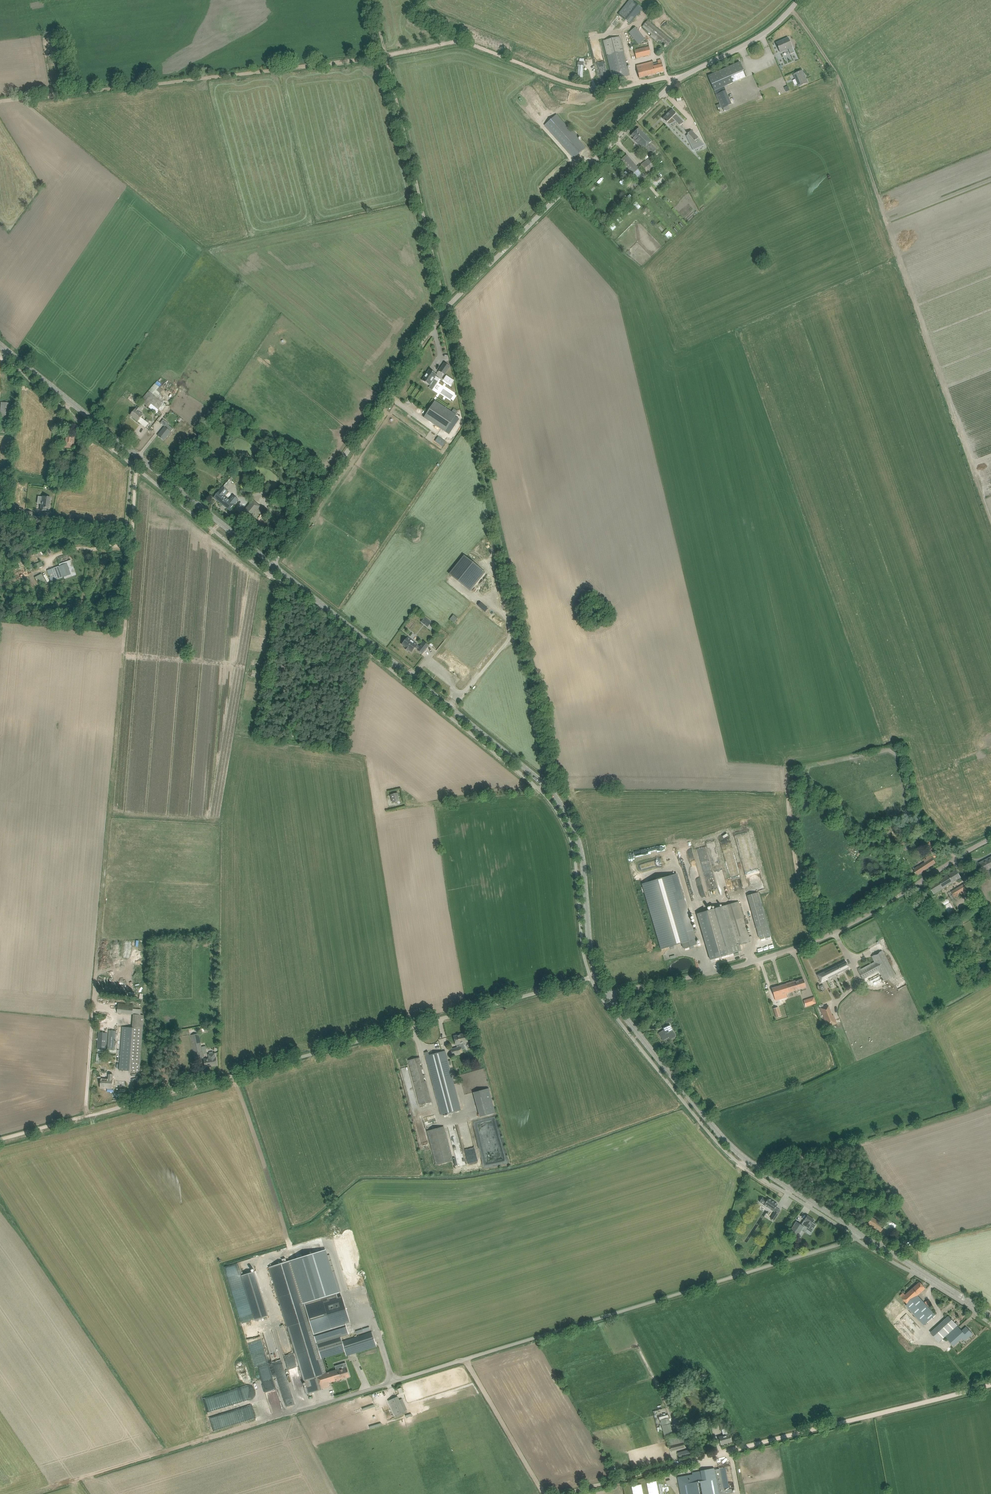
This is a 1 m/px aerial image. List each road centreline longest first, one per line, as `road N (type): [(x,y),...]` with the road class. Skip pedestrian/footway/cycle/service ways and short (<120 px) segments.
road 1 (unclassified): [(270,563),(452,301),(685,74),(750,45),(802,0)]
road 2 (track): [(388,56),(537,687),(563,807),(557,812)]
road 3 (unclassified): [(281,1417),(861,1235)]
road 4 (tertiary): [(598,975),(580,844),(563,807),(270,563)]
road 5 (unclassified): [(91,1117),(598,975)]
road 6 (unclassified): [(608,994),(818,939),(990,838)]
road 7 (track): [(388,56),(0,101)]
road 8 (tertiary): [(861,1235),(729,1144),(608,994)]
road 9 (tertiary): [(270,563),(0,348)]
road 10 (unclassified): [(692,1462),(990,1384)]
road 11 (track): [(388,56),(459,44),(562,82),(603,88),(685,74)]
road 12 (track): [(465,1360),(546,1493)]
road 13 (tertiary): [(990,1315),(861,1235)]
road 14 (track): [(565,1493),(692,1462)]

